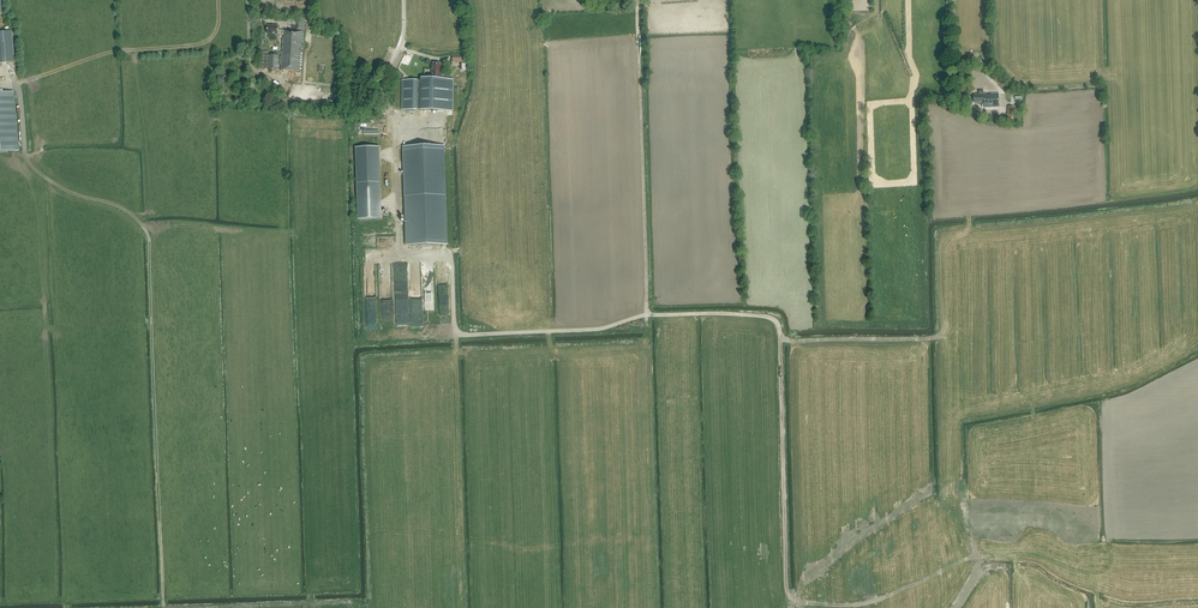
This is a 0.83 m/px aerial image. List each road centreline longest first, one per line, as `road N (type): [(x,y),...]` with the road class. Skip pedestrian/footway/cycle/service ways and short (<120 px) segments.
road 1 (track): [(638,0),(648,314)]

